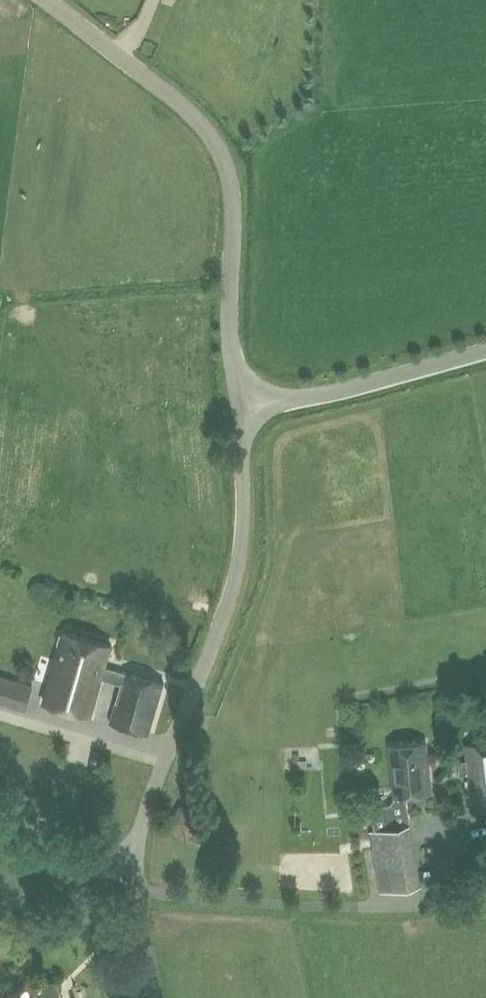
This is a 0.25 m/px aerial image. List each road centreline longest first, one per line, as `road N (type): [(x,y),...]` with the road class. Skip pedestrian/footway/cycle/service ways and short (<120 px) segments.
road 1 (tertiary): [(239,410),(229,319),(233,208),(222,156),(191,114),(47,0)]
road 2 (unclassified): [(133,852),(235,579),(243,517),(239,410)]
road 3 (tertiary): [(485,350),(239,410)]
road 4 (unclassified): [(153,997),(133,852)]
road 5 (unclassified): [(0,912),(133,852)]

